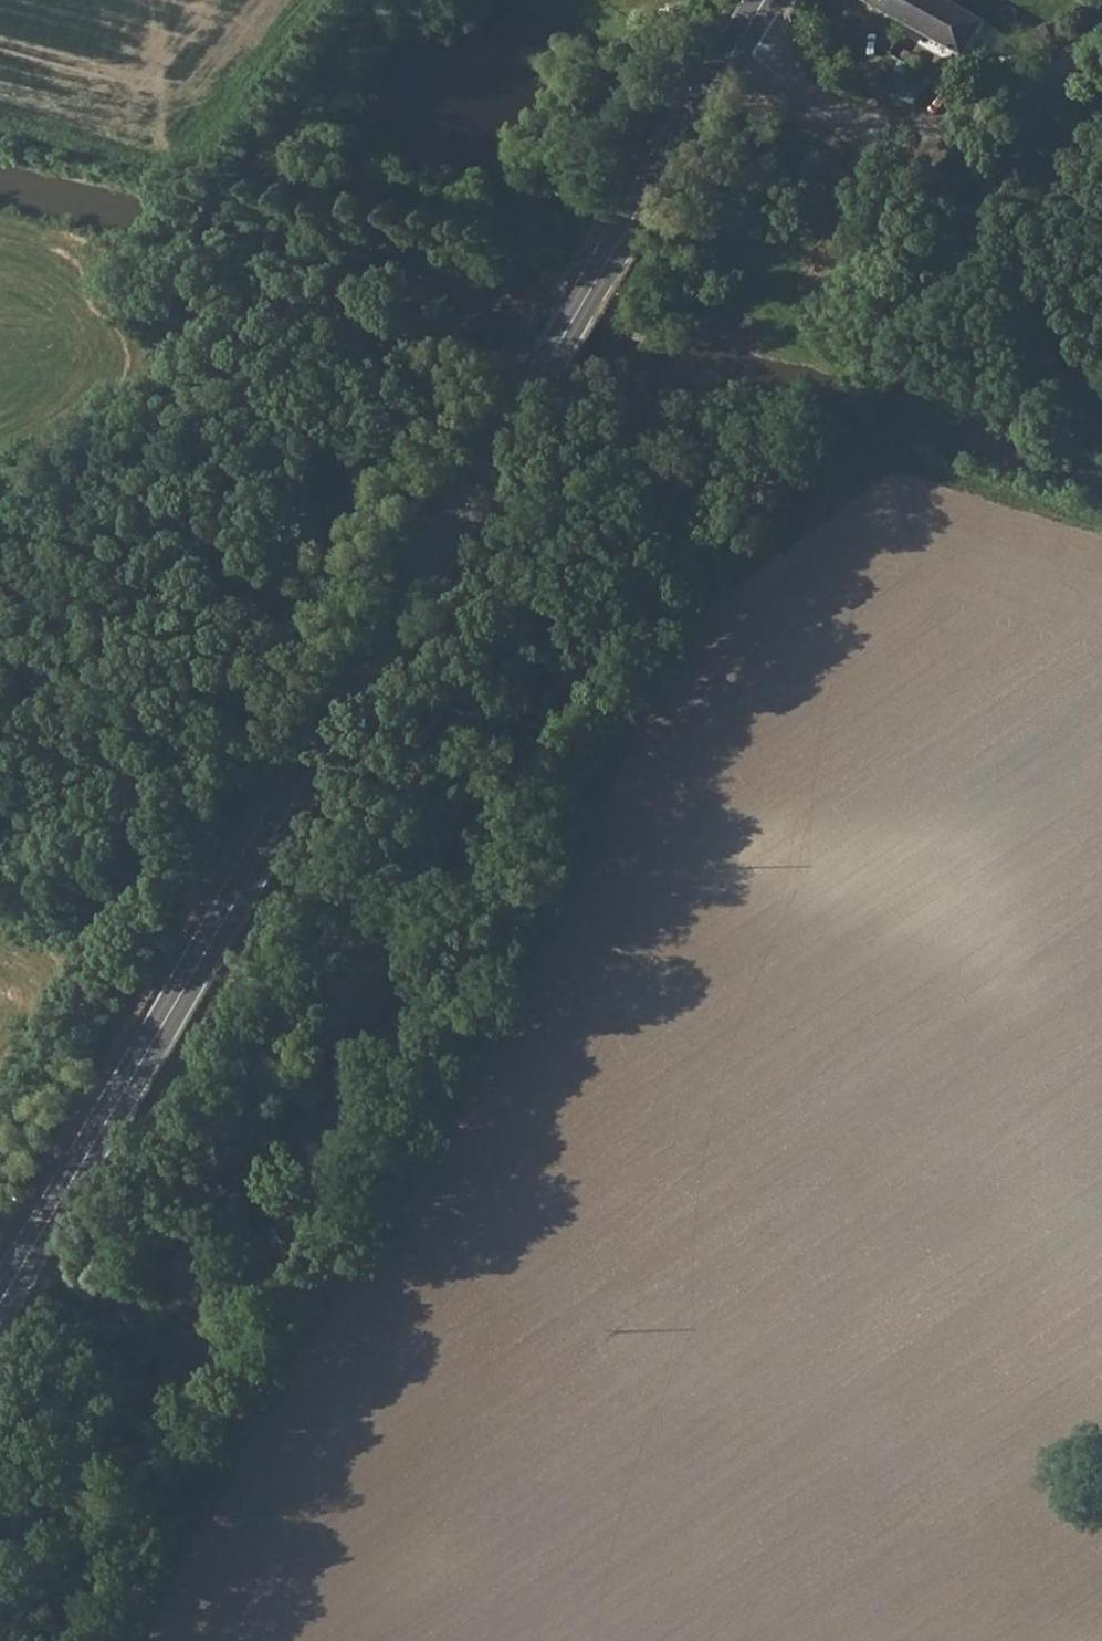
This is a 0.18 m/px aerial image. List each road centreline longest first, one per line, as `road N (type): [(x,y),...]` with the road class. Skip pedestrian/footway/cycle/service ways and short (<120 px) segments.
road 1 (secondary): [(0,1293),(734,44)]
road 2 (residential): [(734,44),(876,125),(949,124),(1101,52)]

